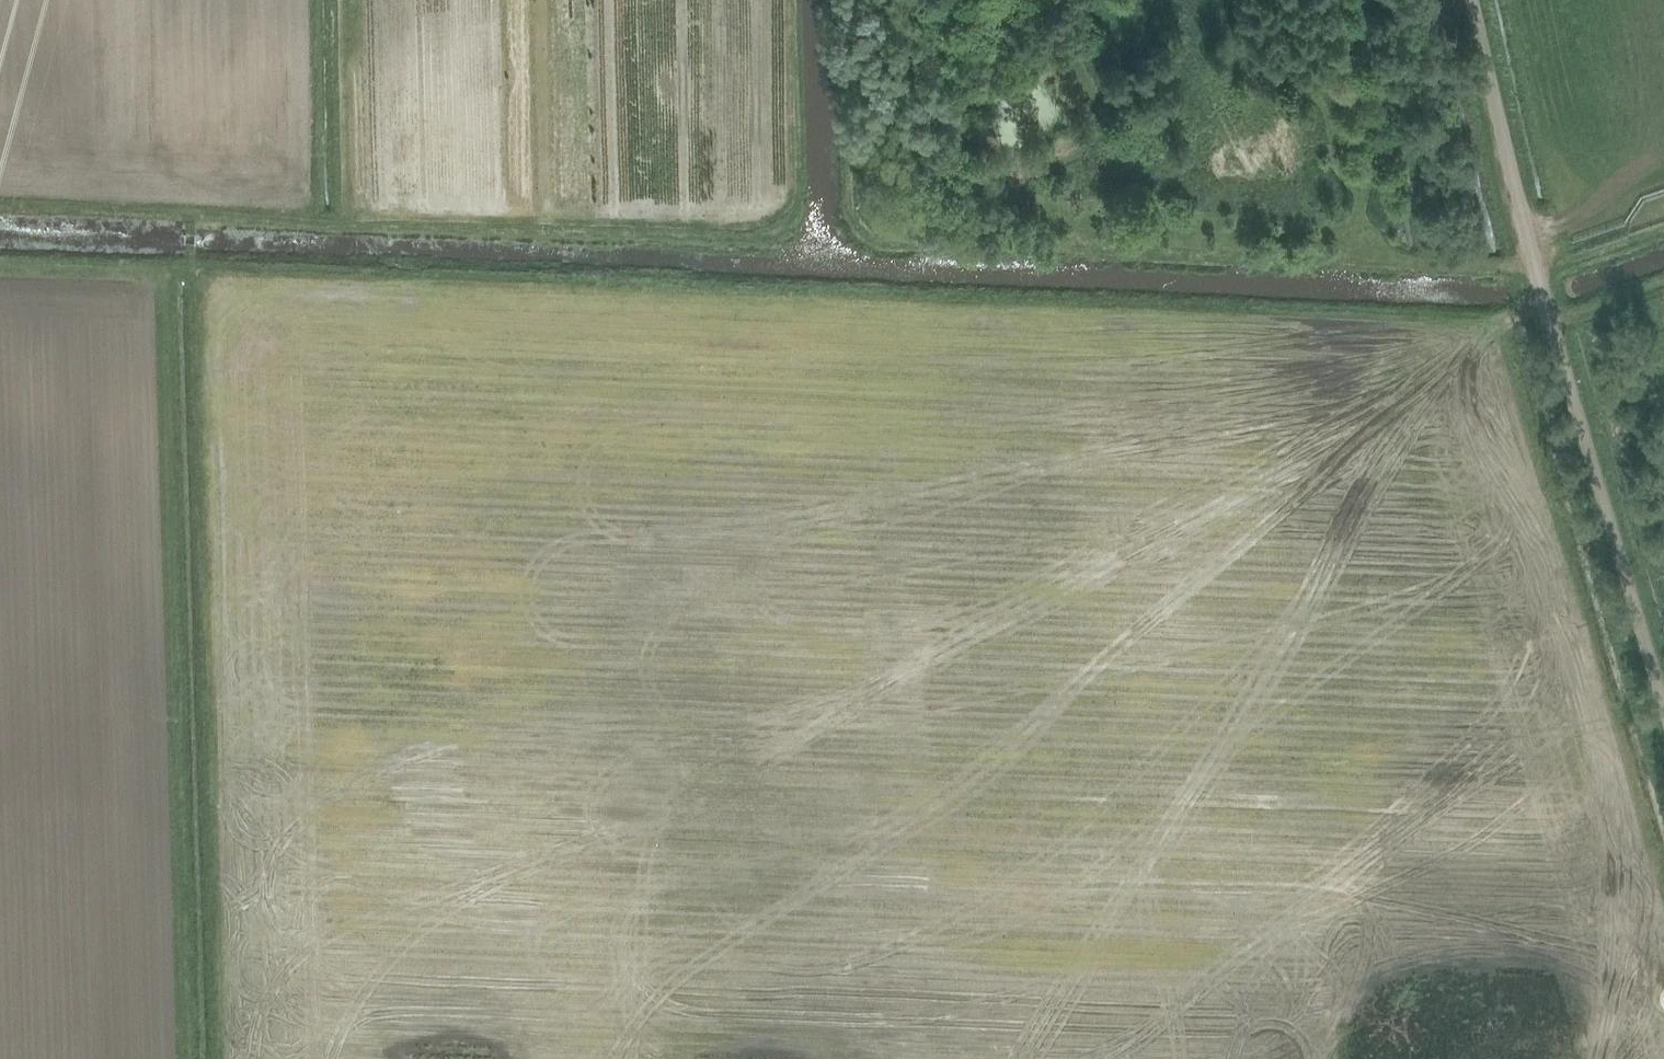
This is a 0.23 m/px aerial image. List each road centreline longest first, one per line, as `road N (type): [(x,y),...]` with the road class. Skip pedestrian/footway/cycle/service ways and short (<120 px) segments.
road 1 (unclassified): [(1663,710),(1532,254),(1476,0)]
road 2 (track): [(1663,281),(1550,319)]

